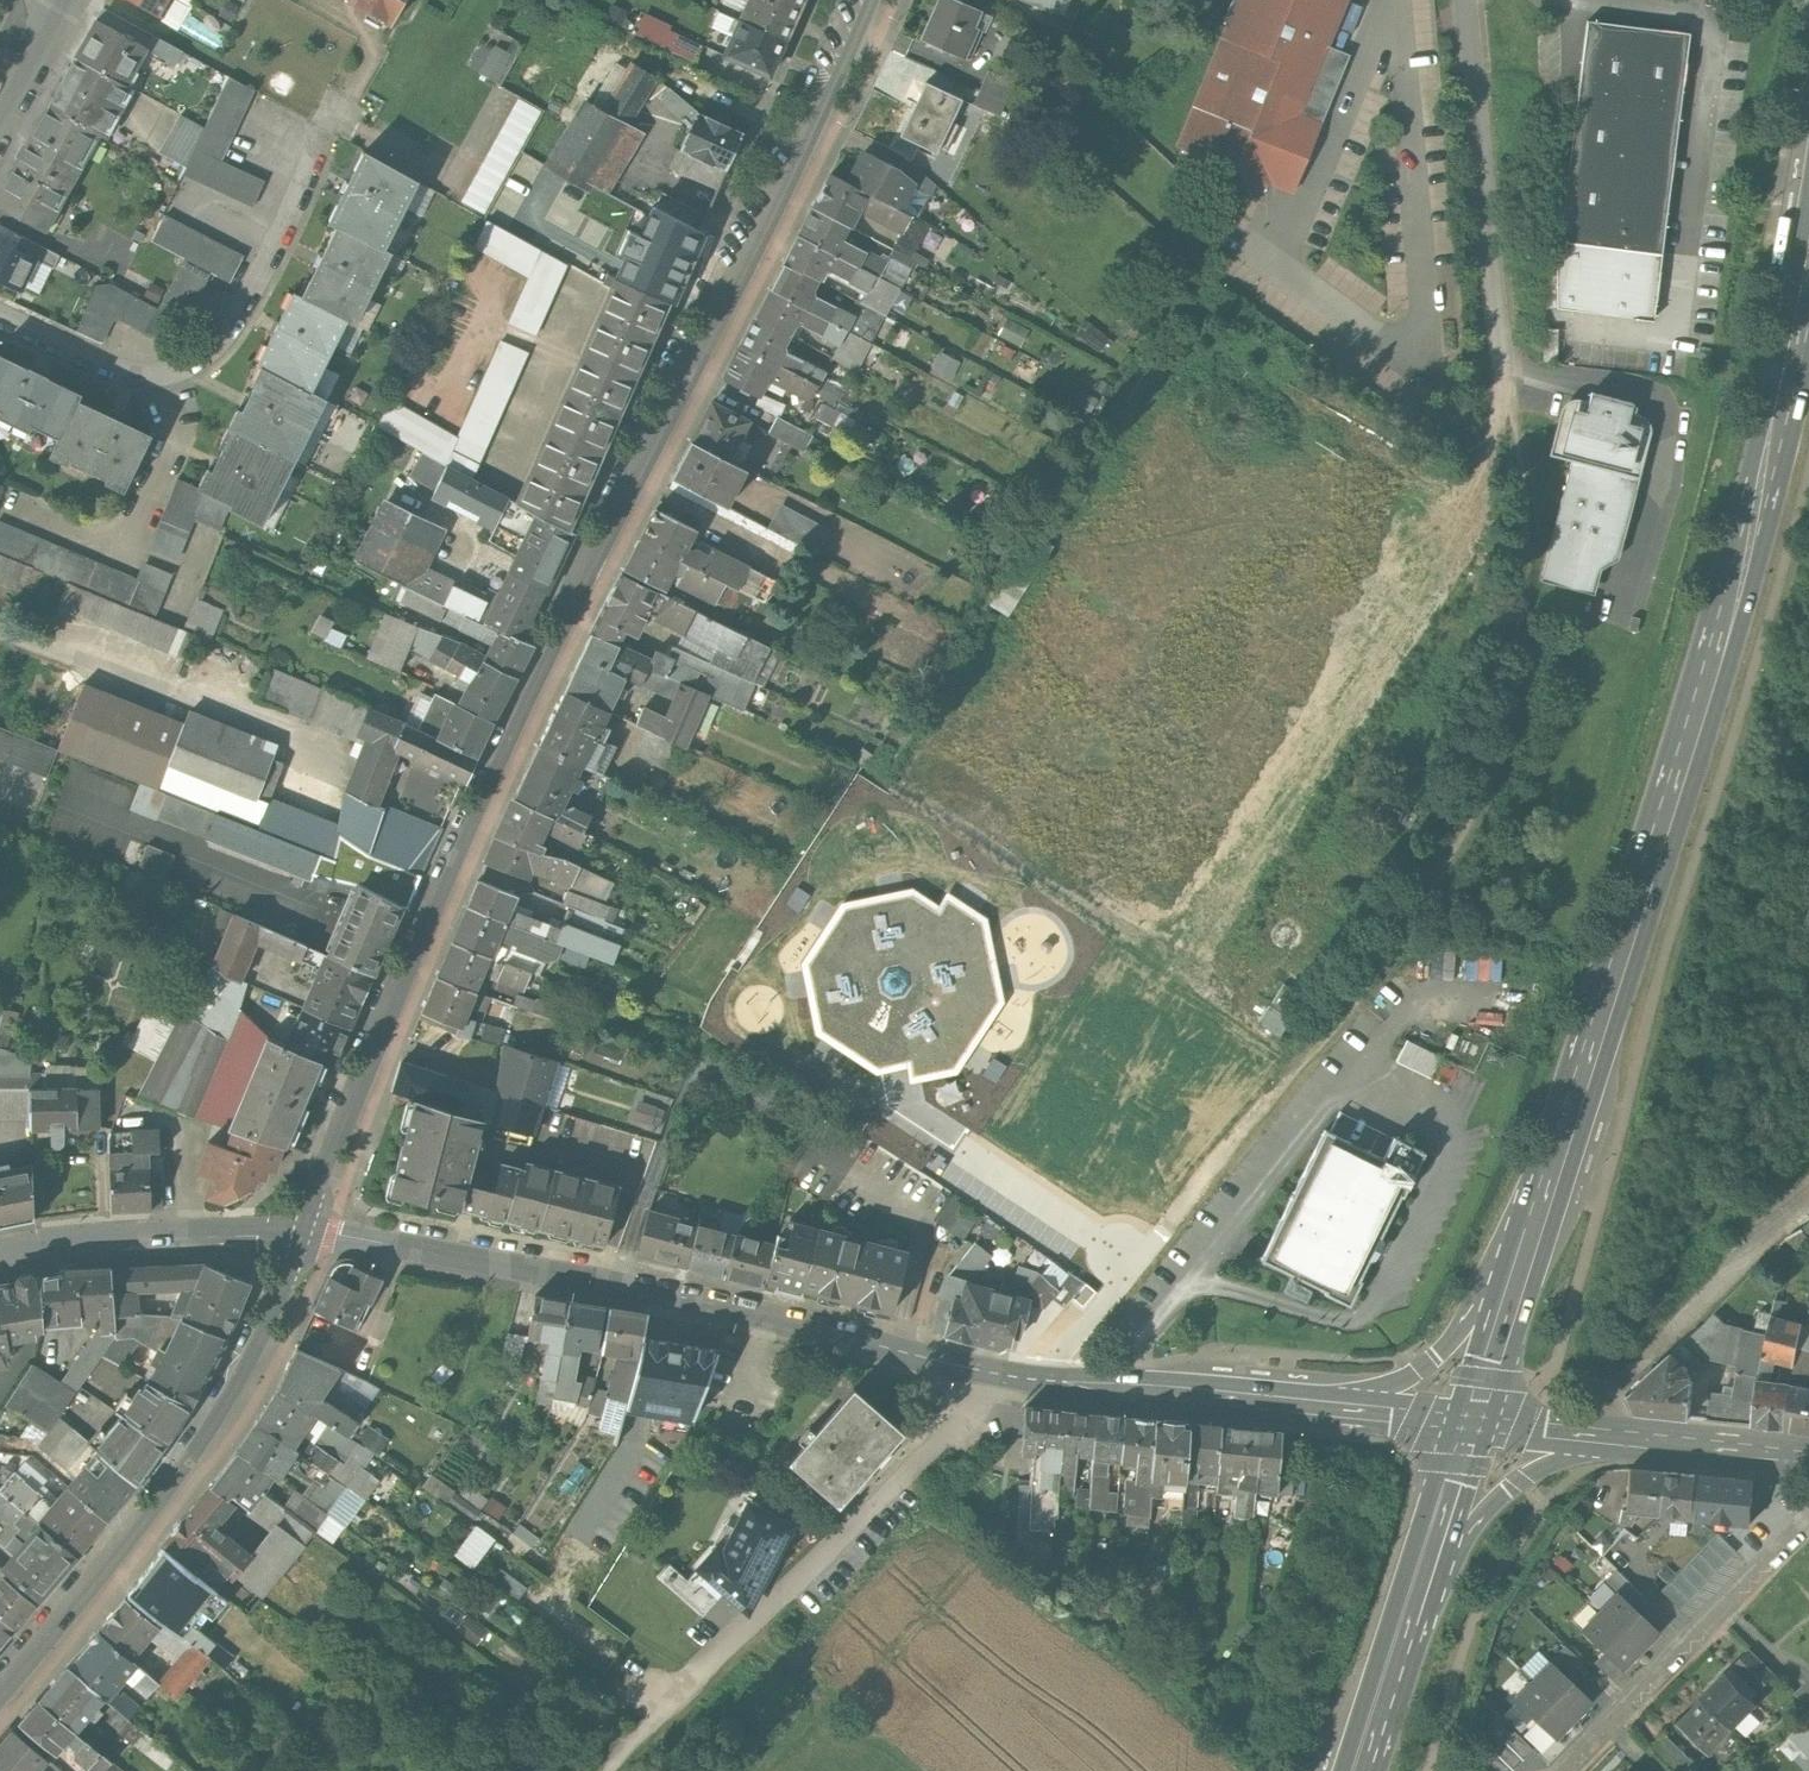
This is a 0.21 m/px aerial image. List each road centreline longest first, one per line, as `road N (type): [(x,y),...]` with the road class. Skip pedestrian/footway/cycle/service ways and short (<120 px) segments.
road 1 (residential): [(315,1236),(433,915),(859,0)]
road 2 (primary): [(1561,1178),(1772,488),(1808,321)]
road 3 (residential): [(315,1236),(703,1297),(887,1350),(1017,1376)]
road 4 (residential): [(0,1712),(230,1412),(315,1236)]
road 5 (residential): [(1017,1376),(835,1542),(639,1748)]
road 6 (residential): [(0,323),(134,377),(180,374),(220,339),(347,97)]
road 7 (unclassified): [(1465,0),(1506,381)]
road 8 (residential): [(1808,1528),(1580,1770)]
road 9 (residential): [(1017,1376),(1347,1407)]
road 10 (residential): [(1561,1178),(1496,1256),(1452,1341),(1427,1365),(1347,1407)]
road 11 (residential): [(315,1236),(0,1256)]
road 12 (primary): [(1477,1426),(1561,1178)]
road 13 (tertiary): [(1424,1591),(1499,1502),(1554,1467),(1625,1440)]
road 14 (primary): [(1367,1770),(1424,1591)]
road 15 (tertiary): [(1625,1440),(1808,1463)]
road 16 (primary): [(1424,1591),(1477,1426)]
road 17 (unclassified): [(1808,1187),(1692,1292)]
road 18 (tertiary): [(1477,1426),(1625,1440)]
road 19 (residential): [(73,3),(0,127)]
road 20 (residential): [(1347,1407),(1477,1426)]

